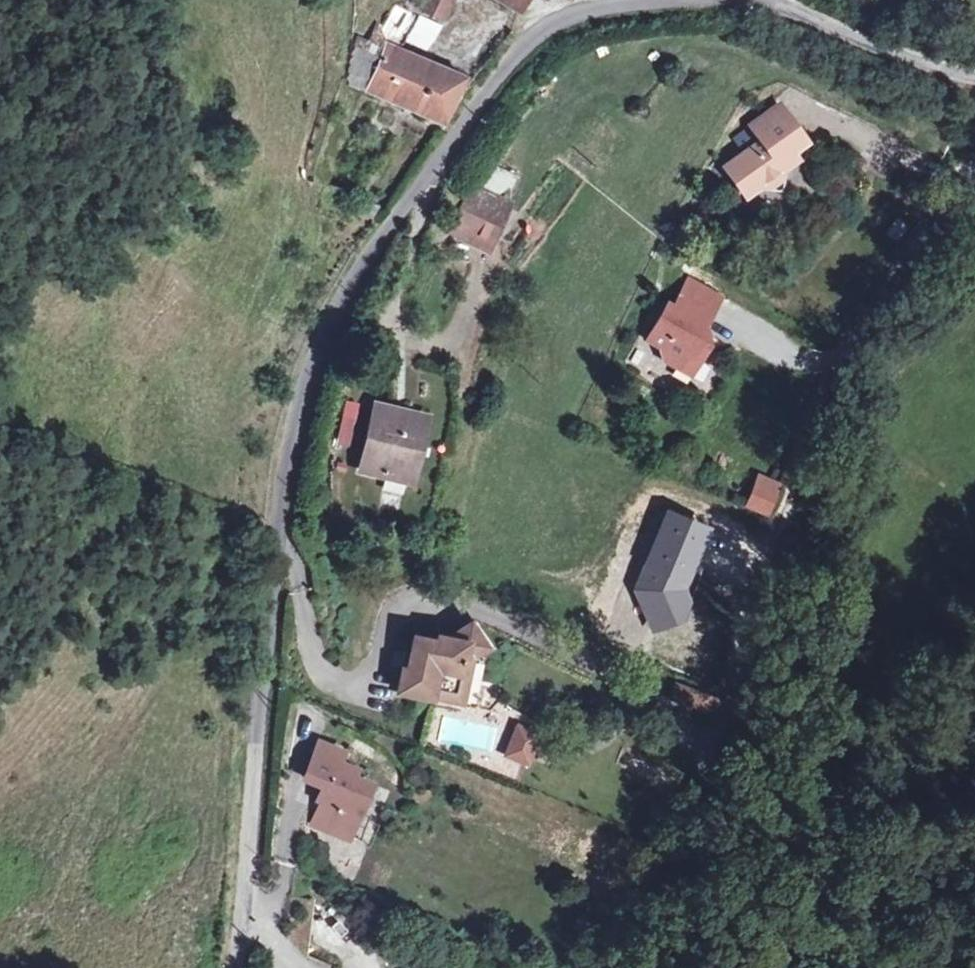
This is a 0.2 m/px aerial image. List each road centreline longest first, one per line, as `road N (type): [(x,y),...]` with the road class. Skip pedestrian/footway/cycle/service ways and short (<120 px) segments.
road 1 (unclassified): [(236,967),(283,499),(298,406),(321,338),(371,252),(523,43),(550,21),(663,0)]
road 2 (track): [(733,753),(807,525),(861,392),(919,259),(974,167)]
road 3 (unclassified): [(778,0),(904,61),(974,83)]

